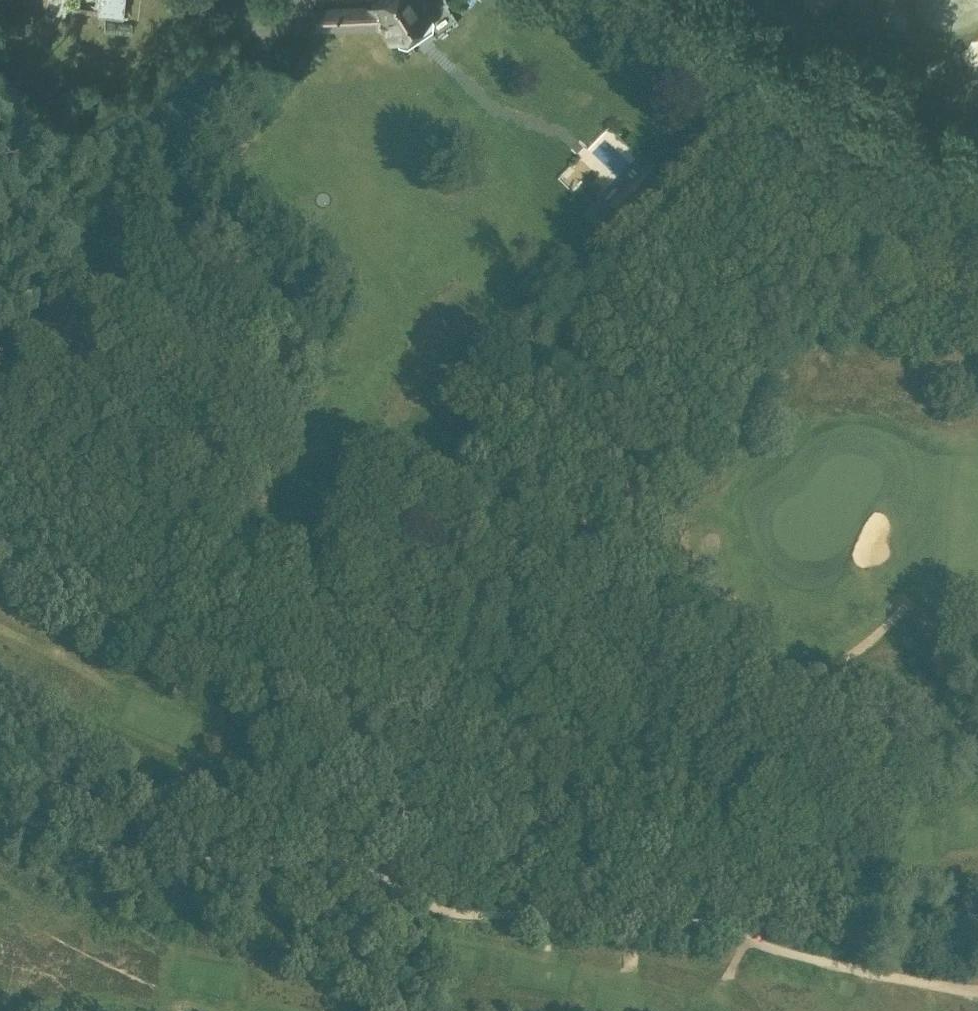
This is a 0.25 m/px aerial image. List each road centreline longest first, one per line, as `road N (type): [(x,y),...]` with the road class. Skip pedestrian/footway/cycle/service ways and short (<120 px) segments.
road 1 (track): [(485,927),(536,819),(325,701),(348,682),(393,613),(486,581),(631,668),(815,763),(977,727)]
road 2 (track): [(403,918),(381,872),(337,854),(161,860),(47,832),(0,808)]
road 3 (track): [(0,526),(325,701)]
road 4 (track): [(155,1010),(0,992)]

